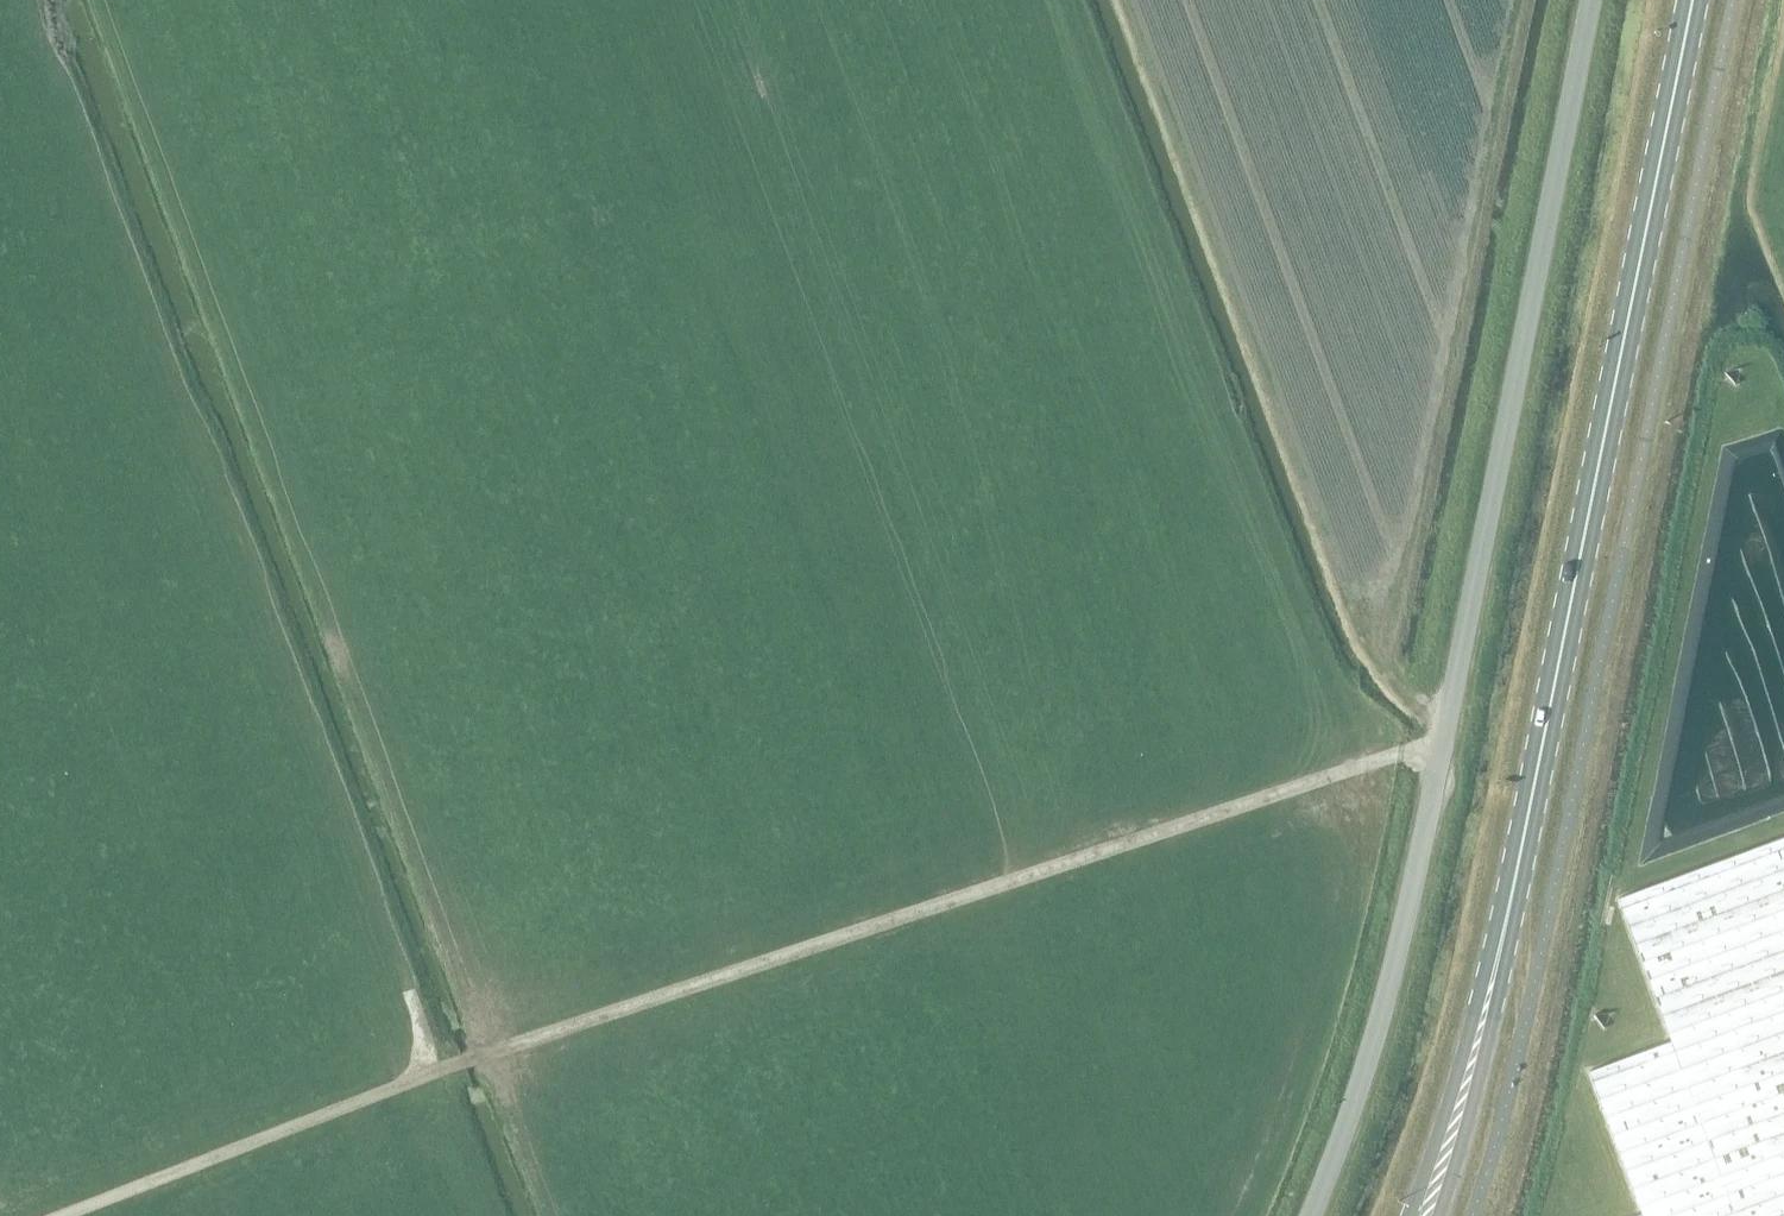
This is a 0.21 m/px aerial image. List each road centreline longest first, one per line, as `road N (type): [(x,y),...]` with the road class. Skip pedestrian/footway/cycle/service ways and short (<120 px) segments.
road 1 (unclassified): [(1314,1215),(1399,962),(1593,0)]
road 2 (secondary): [(1426,1215),(1500,954),(1693,0)]

